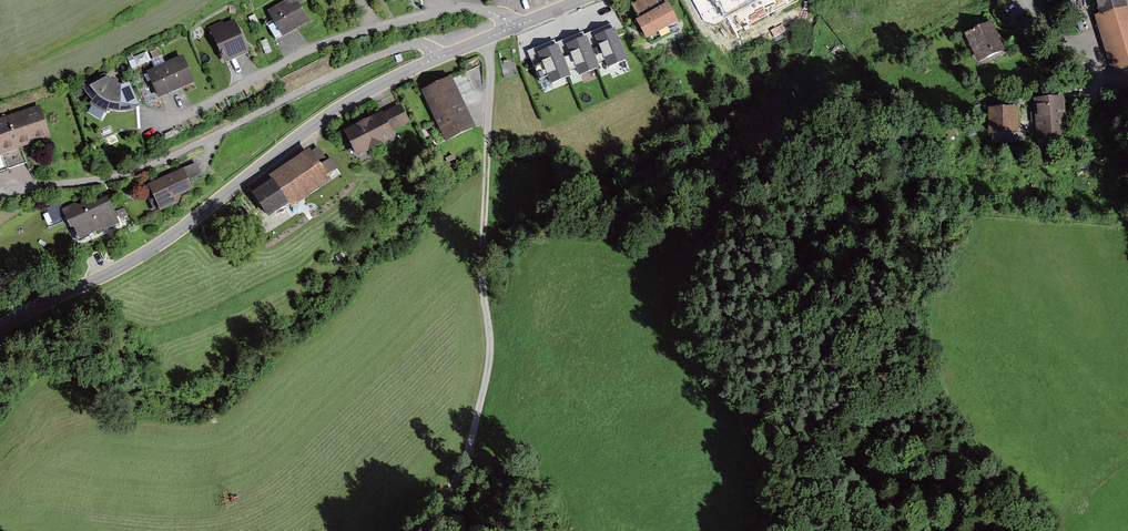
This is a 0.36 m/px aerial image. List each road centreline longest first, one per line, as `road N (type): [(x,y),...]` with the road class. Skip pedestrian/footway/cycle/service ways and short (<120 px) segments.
road 1 (tertiary): [(0,331),(133,260),(348,102),(433,58)]
road 2 (track): [(485,38),(487,369),(459,474),(417,530)]
road 3 (unclassified): [(0,194),(147,167),(400,49),(421,44),(433,58)]
road 4 (unclassified): [(506,30),(489,12),(458,8),(349,35),(147,135)]
road 5 (track): [(1029,0),(1102,72),(1127,83)]

